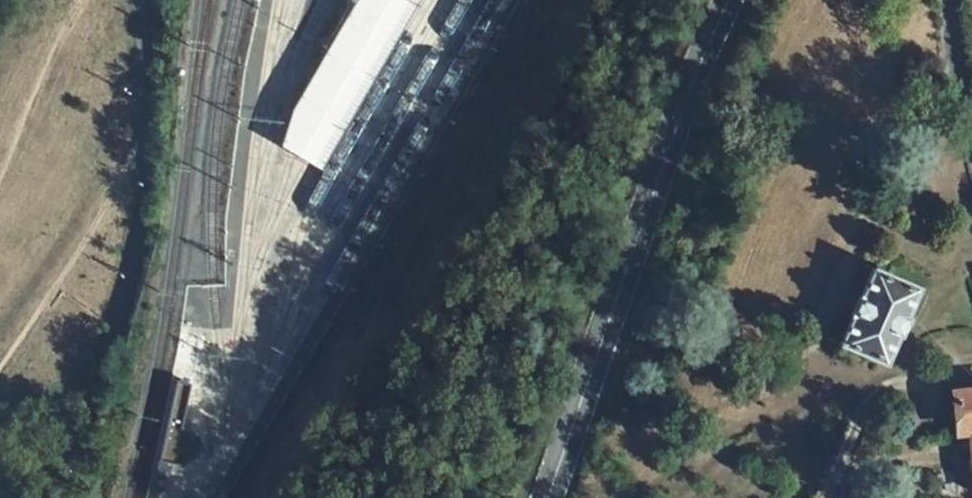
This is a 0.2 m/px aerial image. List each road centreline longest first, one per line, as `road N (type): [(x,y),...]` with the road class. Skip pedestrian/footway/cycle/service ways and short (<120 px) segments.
road 1 (tertiary): [(736,0),(686,103),(549,497)]

